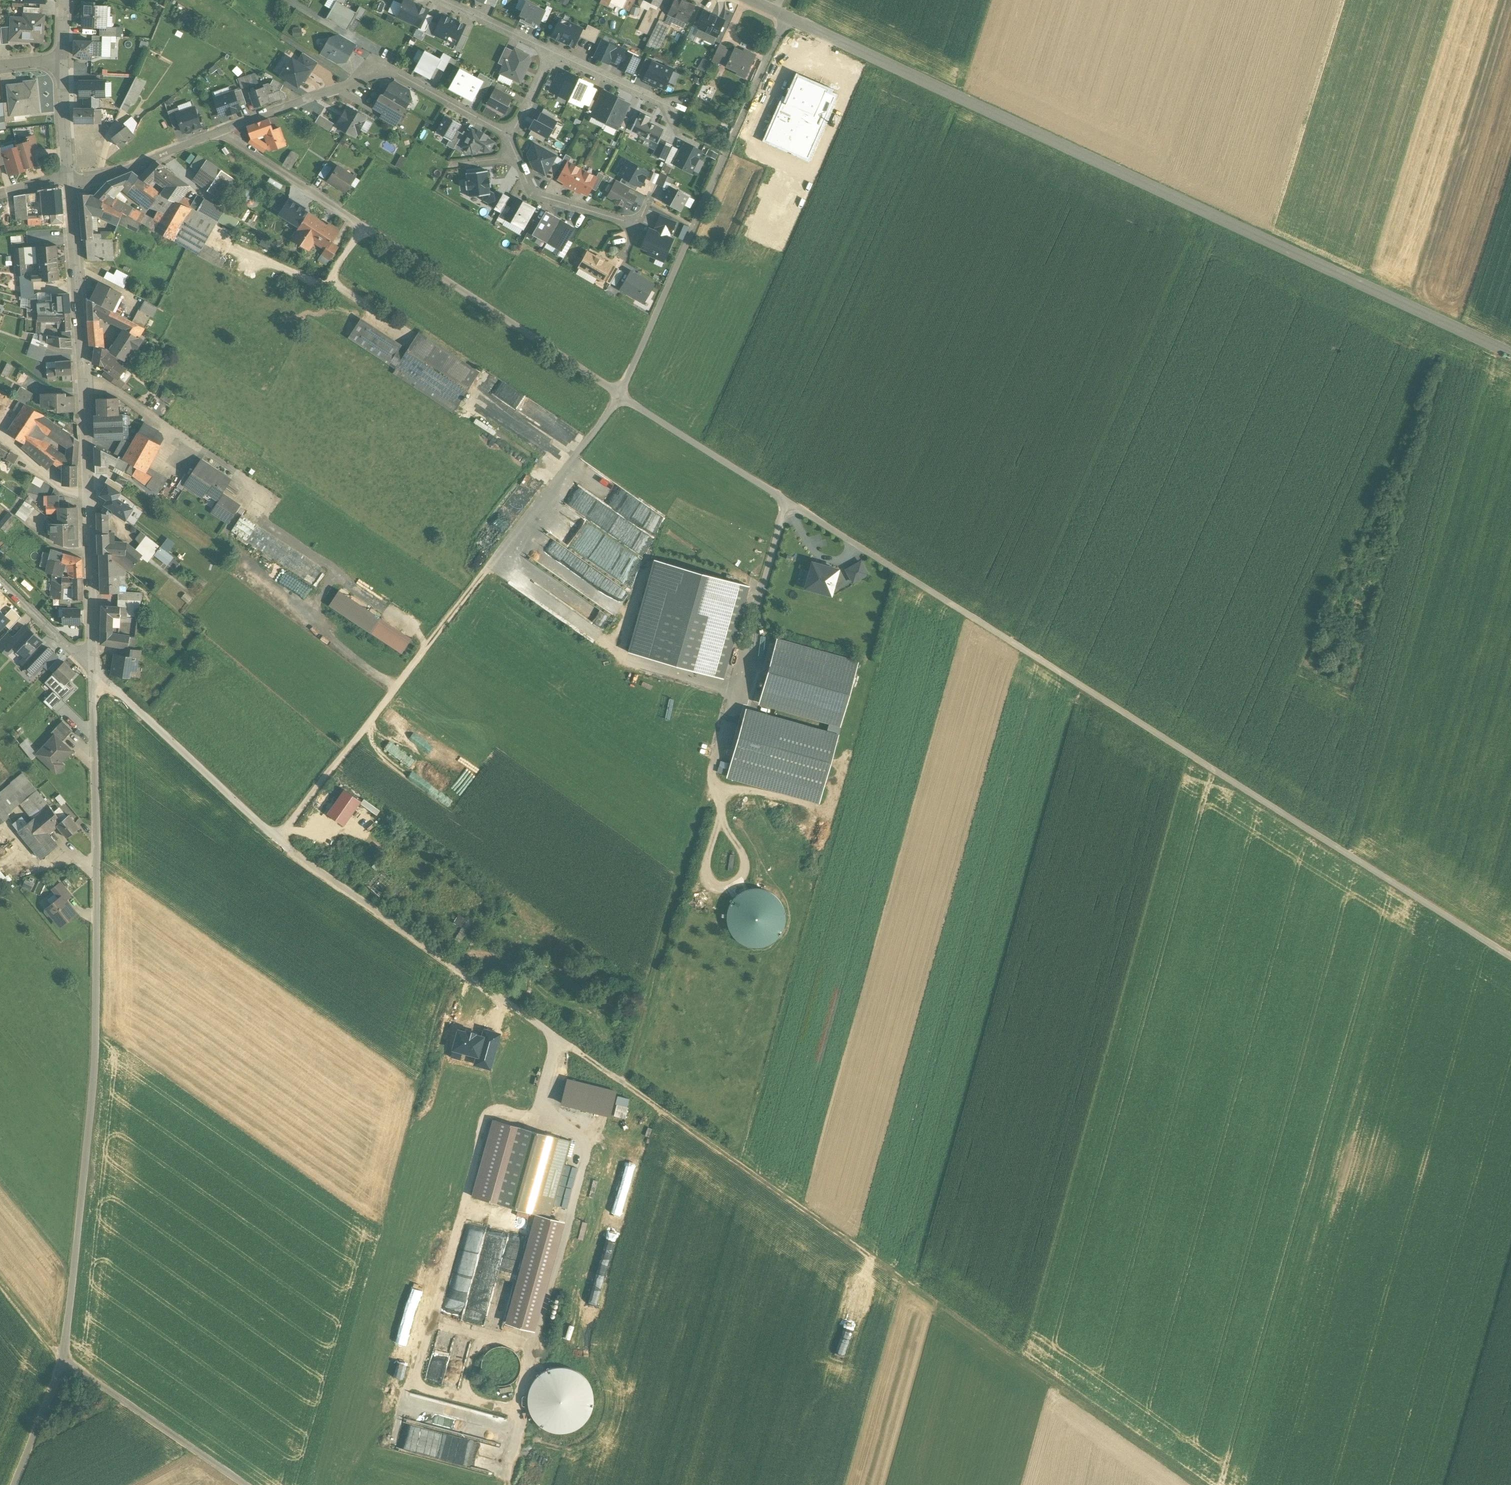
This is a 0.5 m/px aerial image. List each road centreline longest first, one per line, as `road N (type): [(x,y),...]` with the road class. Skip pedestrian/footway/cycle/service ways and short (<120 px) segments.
road 1 (tertiary): [(1510,354),(749,0)]
road 2 (track): [(908,578),(1510,956)]
road 3 (track): [(624,1084),(1195,1484)]
road 4 (track): [(277,837),(622,396)]
road 5 (residential): [(91,667),(89,422),(73,186)]
road 6 (track): [(221,132),(622,396)]
road 7 (residential): [(73,186),(393,71),(511,136)]
road 8 (track): [(63,1360),(93,1088),(97,935)]
road 9 (track): [(622,396),(785,17)]
road 10 (track): [(732,698),(624,1084)]
road 11 (residential): [(97,935),(91,667)]
road 12 (track): [(244,1484),(63,1360)]
road 13 (track): [(220,239),(324,285),(362,226)]
road 14 (residential): [(516,155),(540,198),(637,225)]
road 15 (residential): [(552,51),(674,109)]
road 16 (track): [(13,1484),(63,1360)]
road 17 (residential): [(0,581),(91,667)]

